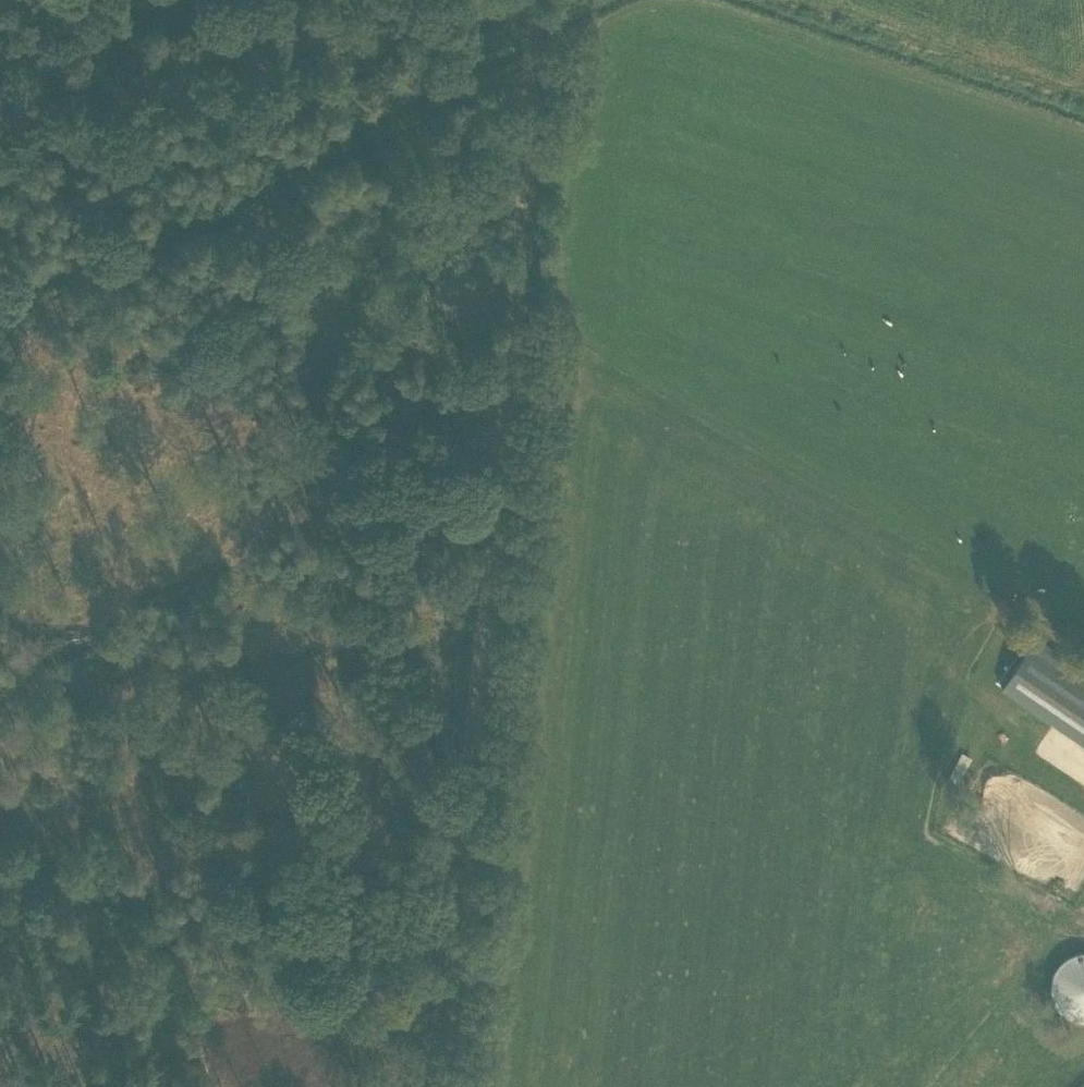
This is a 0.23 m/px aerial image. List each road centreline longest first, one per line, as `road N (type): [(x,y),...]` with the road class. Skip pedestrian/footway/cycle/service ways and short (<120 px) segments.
road 1 (track): [(434,1086),(537,37)]

